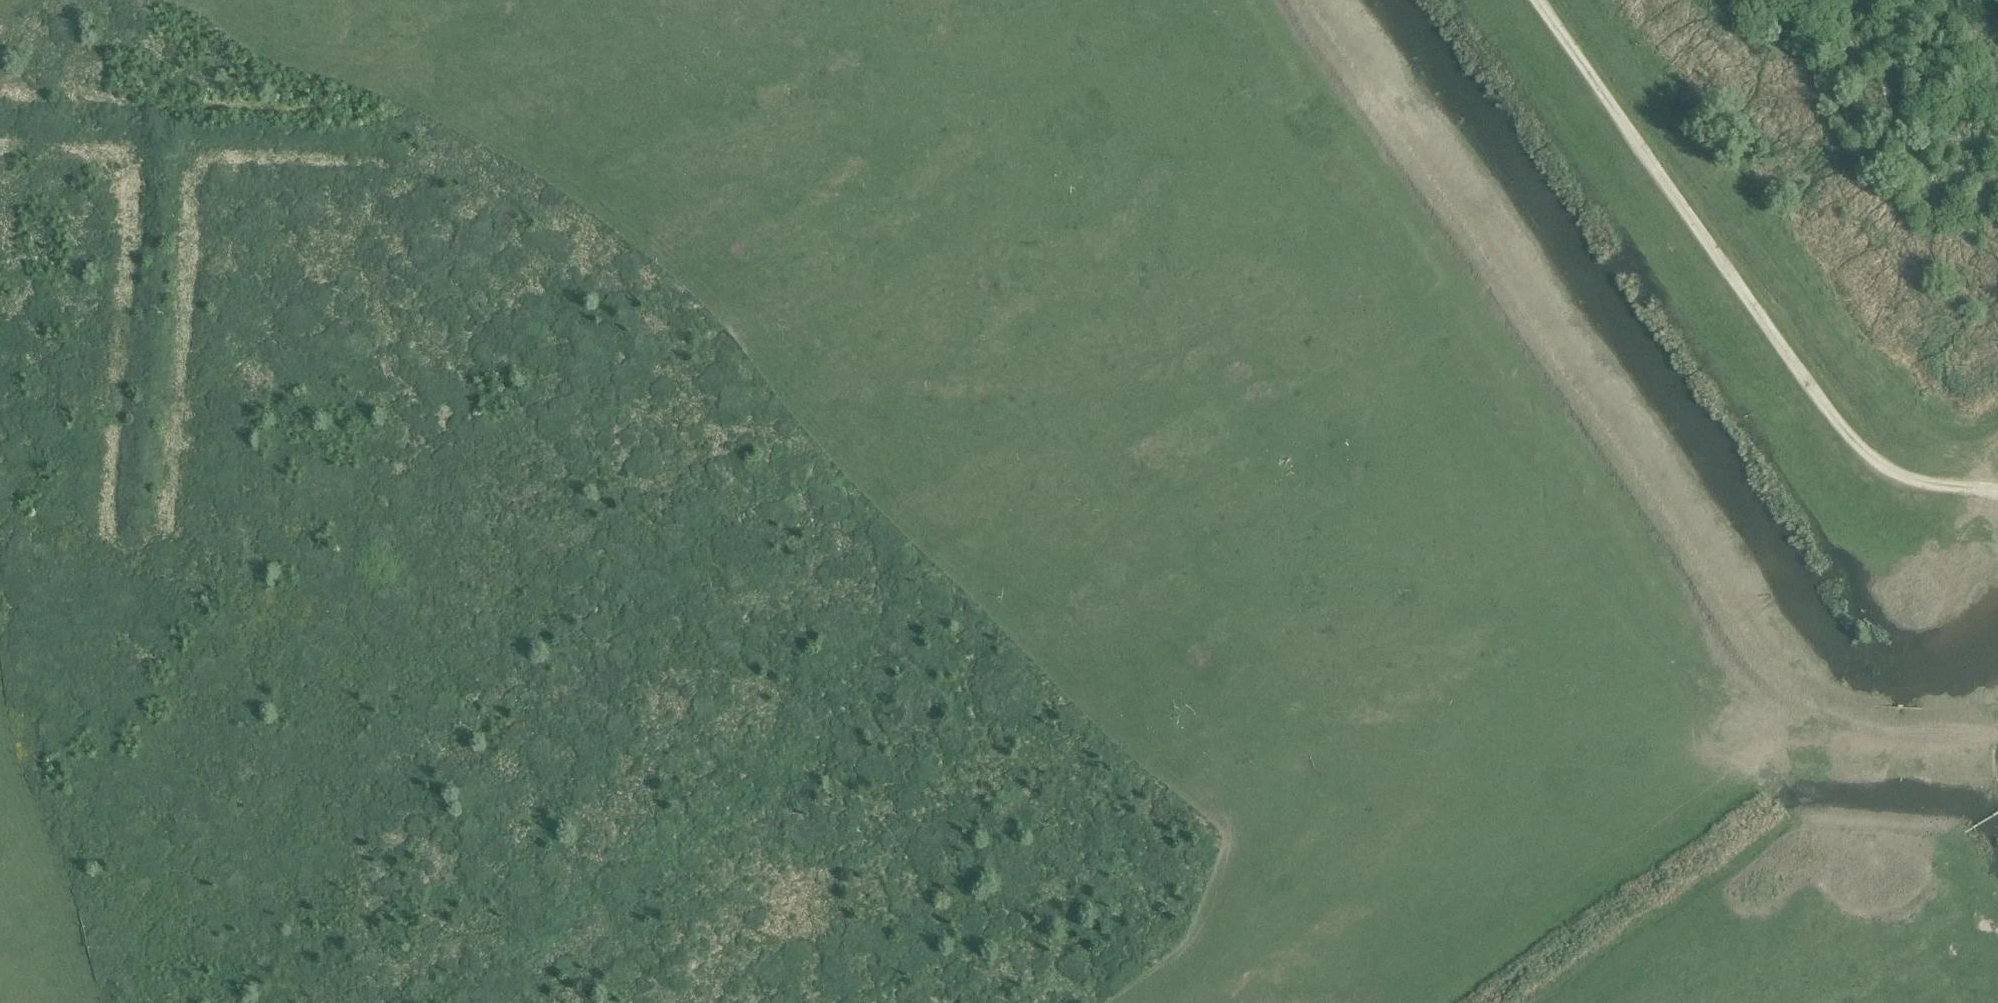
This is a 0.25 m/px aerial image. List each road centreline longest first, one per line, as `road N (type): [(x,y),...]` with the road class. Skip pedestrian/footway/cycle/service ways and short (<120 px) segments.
road 1 (track): [(1997,495),(1899,475),(1824,406),(1542,0)]

